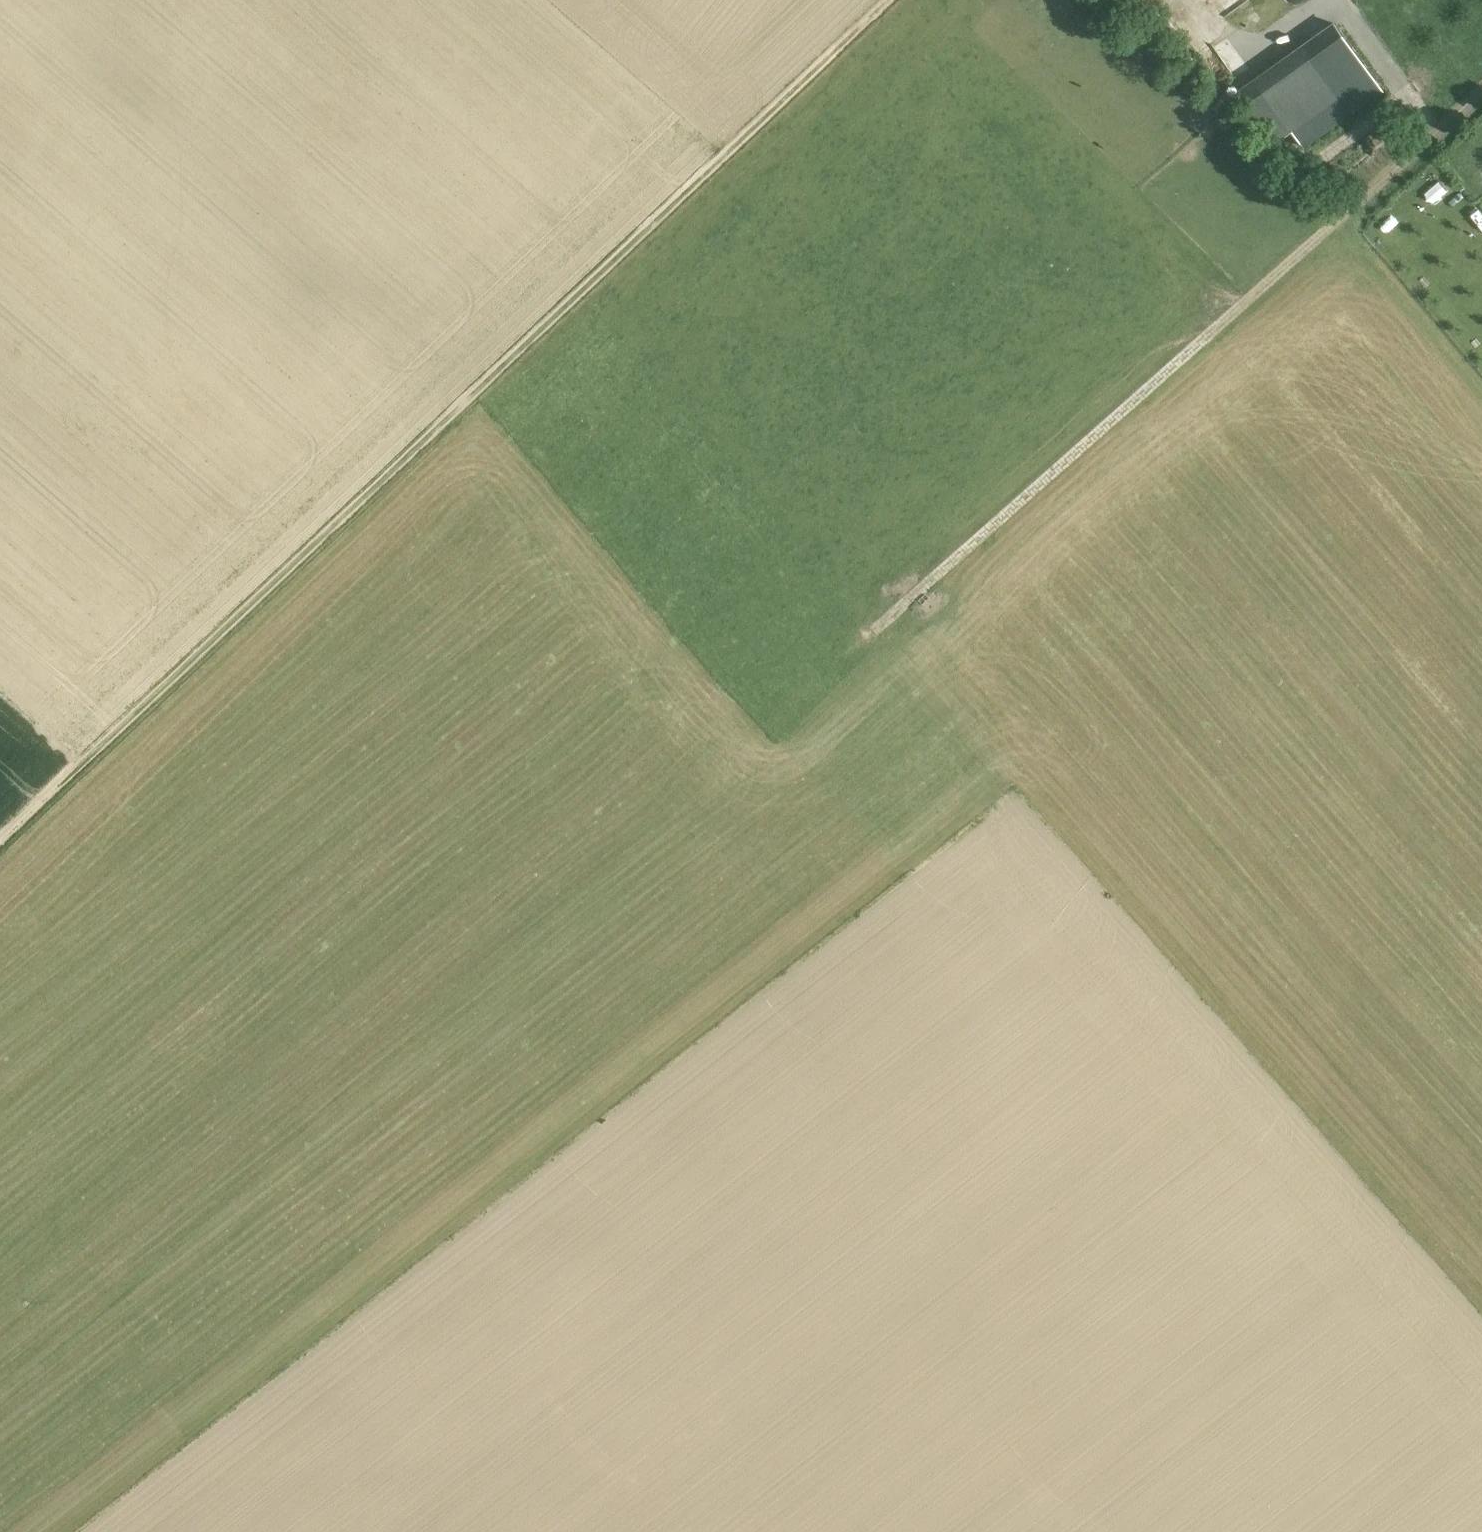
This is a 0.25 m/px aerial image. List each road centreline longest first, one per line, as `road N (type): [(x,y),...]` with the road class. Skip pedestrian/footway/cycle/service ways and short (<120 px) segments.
road 1 (track): [(0,833),(884,0)]
road 2 (track): [(883,625),(1435,131)]

